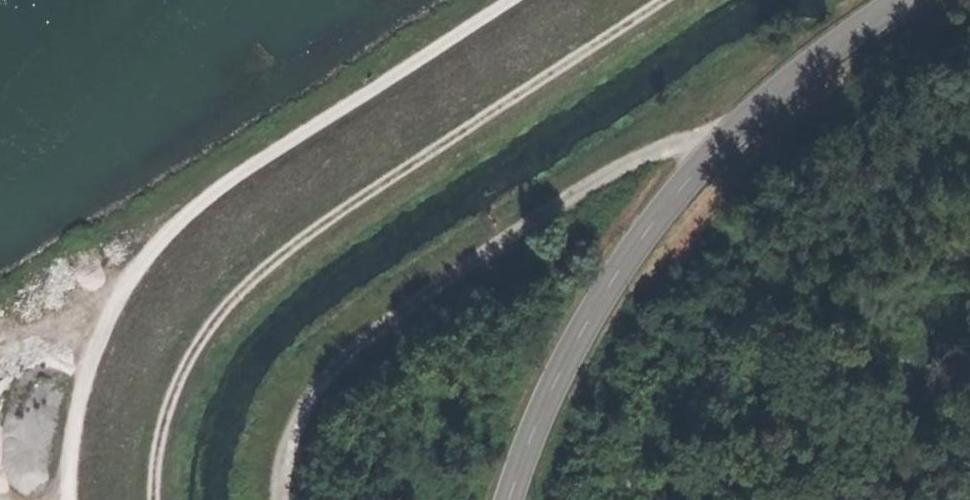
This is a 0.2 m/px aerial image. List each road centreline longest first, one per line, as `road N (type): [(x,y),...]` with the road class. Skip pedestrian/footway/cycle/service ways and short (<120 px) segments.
road 1 (track): [(156,499),(164,417),(188,365),(229,310),(312,236),(661,0)]
road 2 (track): [(497,0),(212,193),(103,301),(80,499)]
road 3 (tertiary): [(903,0),(735,125),(608,290),(549,397),(511,499)]
road 4 (track): [(735,125),(682,146),(510,245),(349,358),(286,441),(284,499)]

